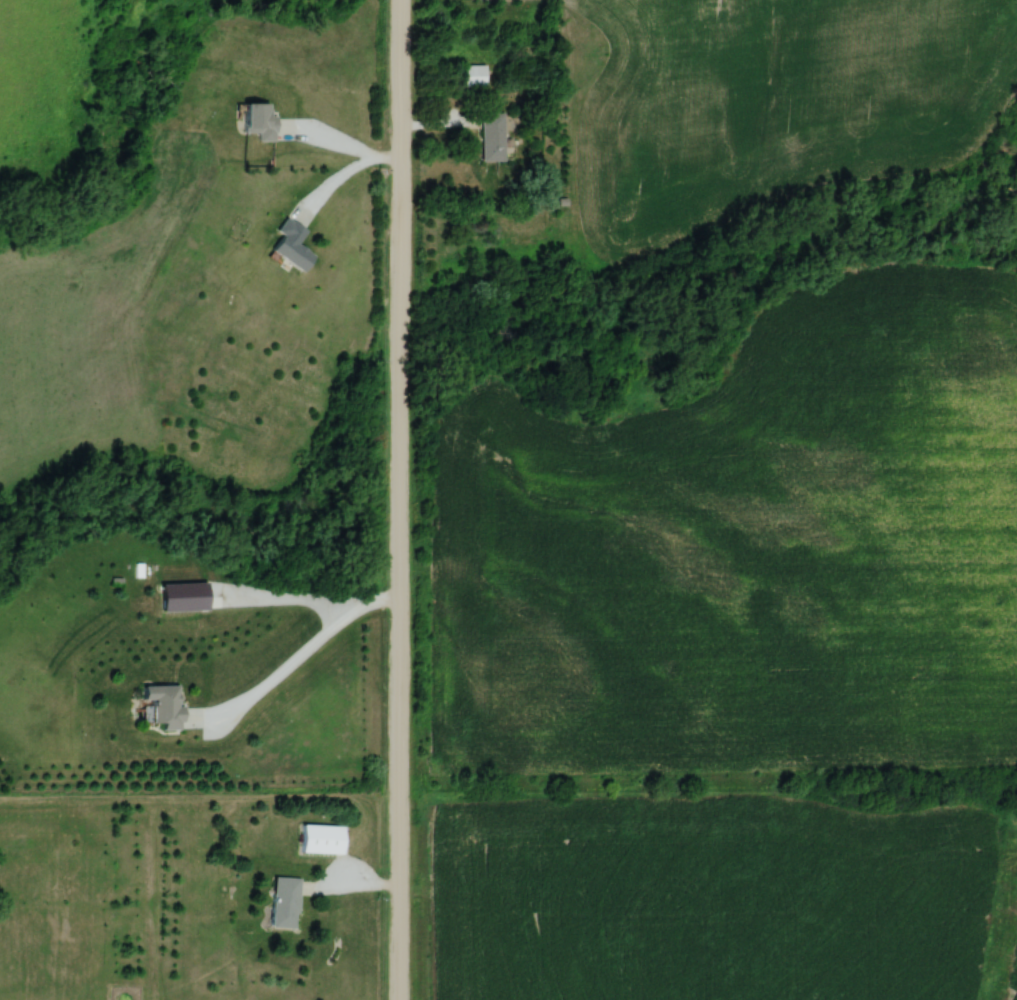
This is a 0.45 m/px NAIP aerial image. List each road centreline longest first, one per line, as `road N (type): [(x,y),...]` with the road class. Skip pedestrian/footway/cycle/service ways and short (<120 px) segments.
road 1 (residential): [(399,999),(400,0)]

